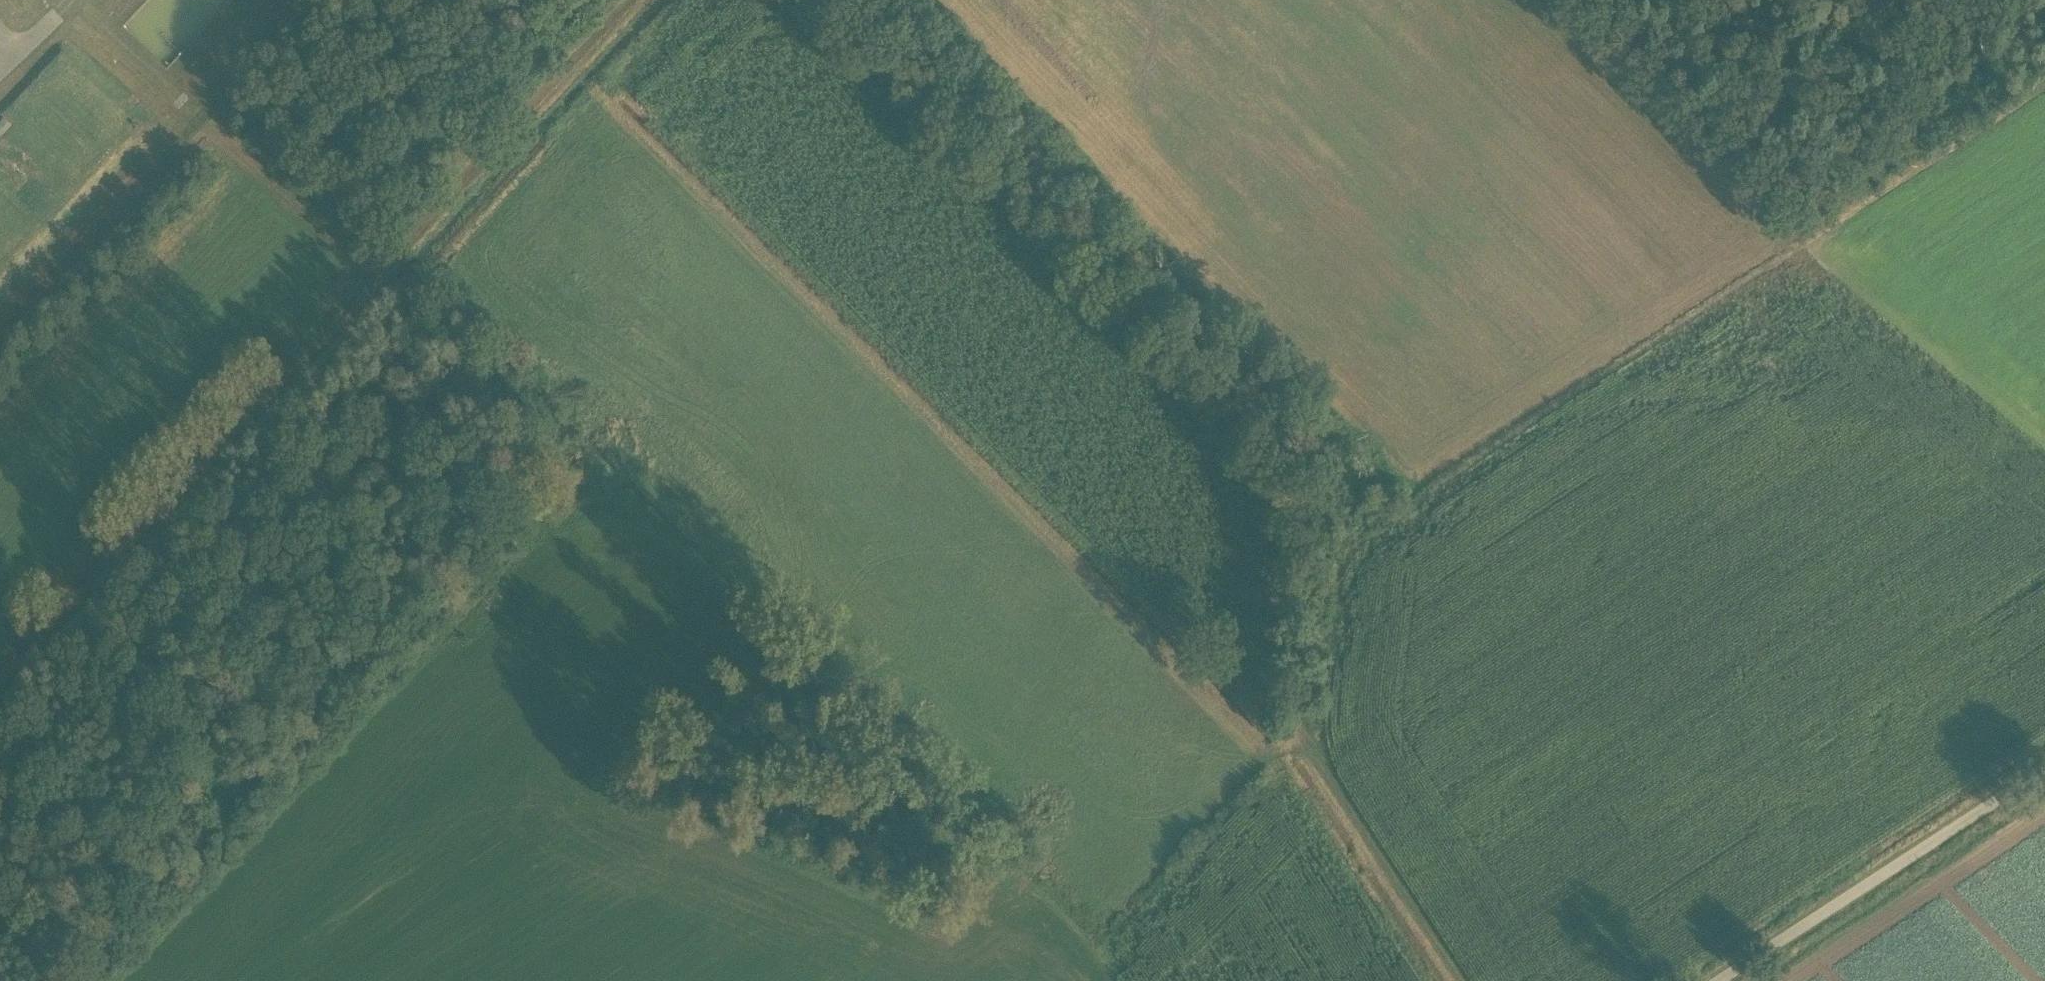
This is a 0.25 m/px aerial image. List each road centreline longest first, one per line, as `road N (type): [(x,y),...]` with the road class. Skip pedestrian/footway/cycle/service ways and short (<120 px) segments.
road 1 (unclassified): [(1726,980),(2044,771)]
road 2 (track): [(1459,980),(1316,765)]

